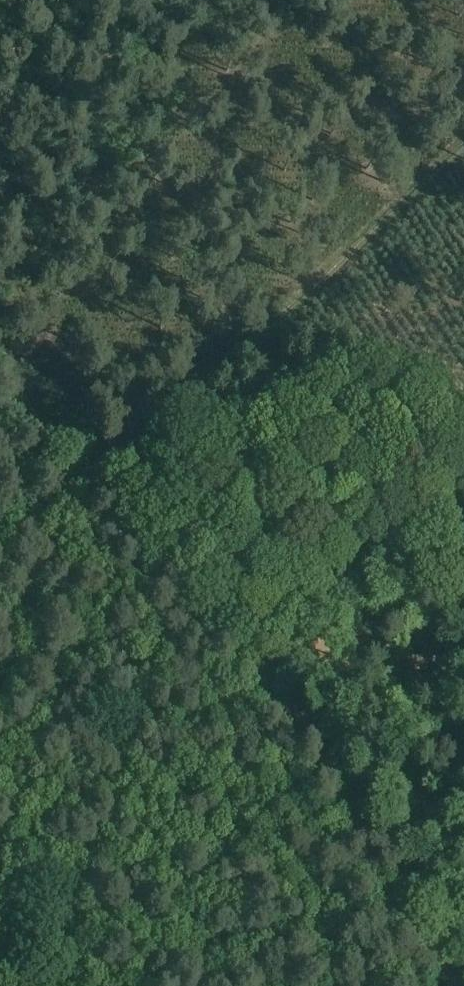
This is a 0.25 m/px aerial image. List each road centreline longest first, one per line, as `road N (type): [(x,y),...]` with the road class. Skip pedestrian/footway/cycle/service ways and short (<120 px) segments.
road 1 (track): [(117,489),(313,766),(435,985)]
road 2 (track): [(463,144),(117,489)]
road 3 (track): [(117,489),(0,367)]
road 4 (track): [(0,541),(117,489)]

